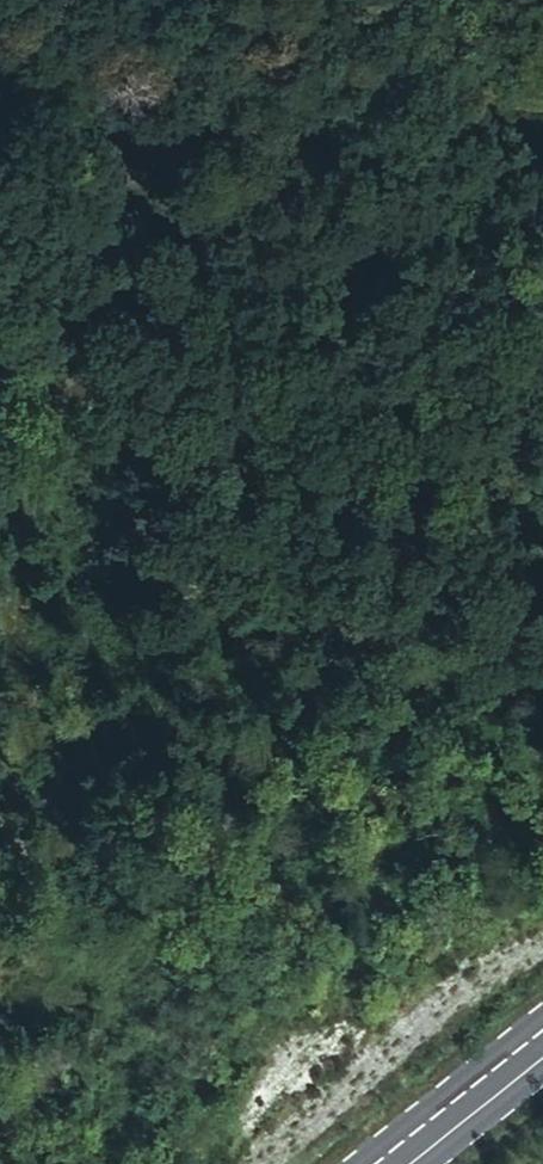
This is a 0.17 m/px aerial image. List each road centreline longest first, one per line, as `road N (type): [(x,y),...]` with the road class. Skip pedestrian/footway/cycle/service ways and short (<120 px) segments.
road 1 (primary): [(542,1047),(397,1163)]

